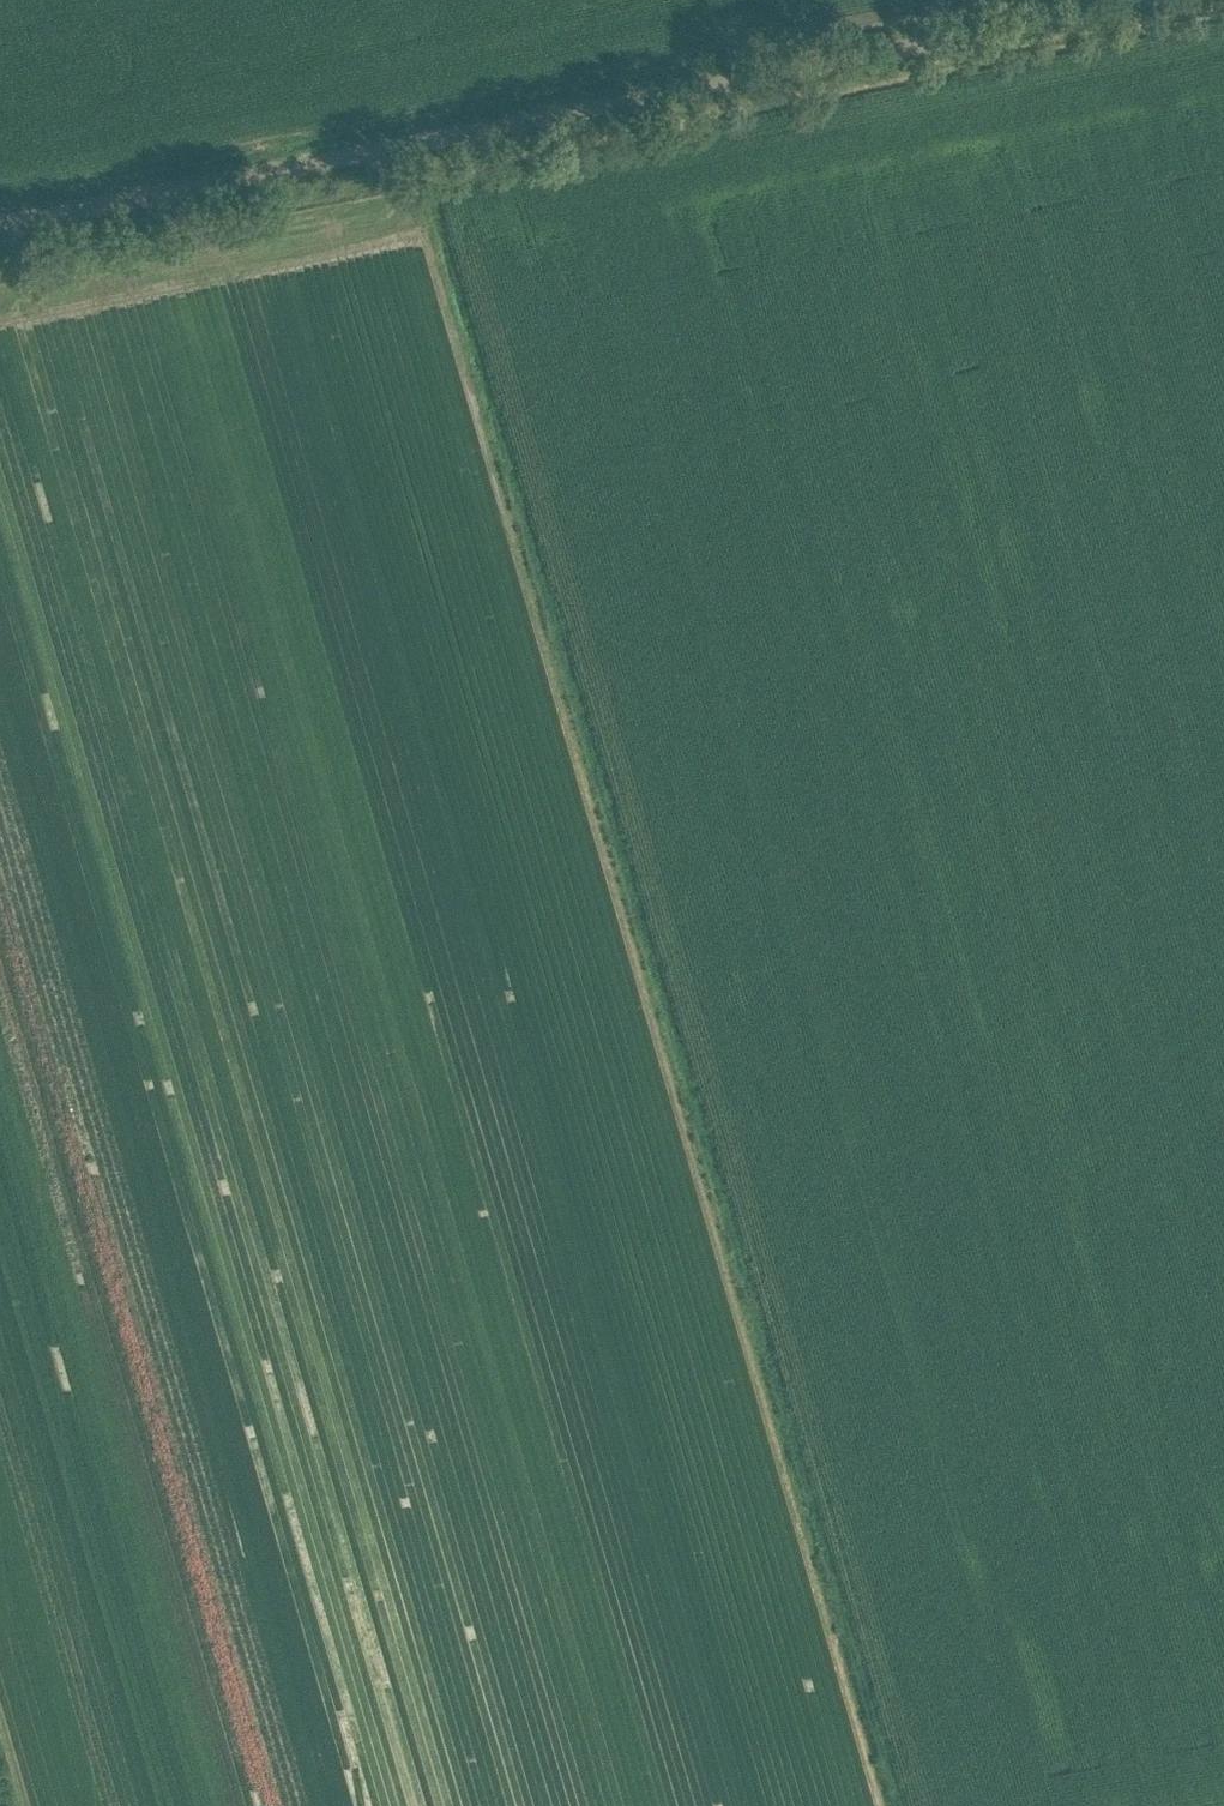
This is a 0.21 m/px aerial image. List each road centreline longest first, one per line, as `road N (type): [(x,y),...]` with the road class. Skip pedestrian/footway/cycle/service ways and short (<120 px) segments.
road 1 (unclassified): [(0,229),(1121,0)]

